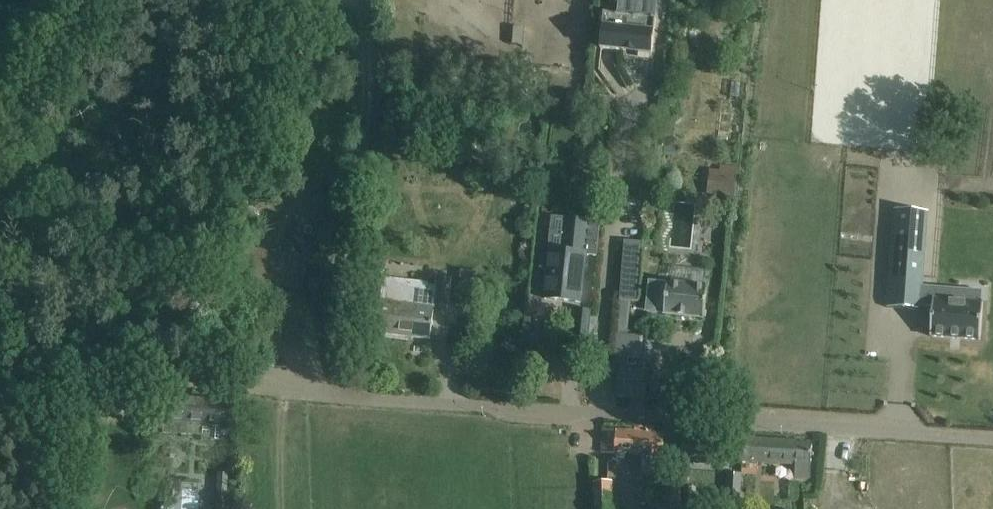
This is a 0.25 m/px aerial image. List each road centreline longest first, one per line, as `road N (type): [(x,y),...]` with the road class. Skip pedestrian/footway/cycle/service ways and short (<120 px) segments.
road 1 (unclassified): [(992,435),(86,367)]
road 2 (track): [(360,0),(367,84),(334,386)]
road 3 (track): [(86,0),(0,141)]

